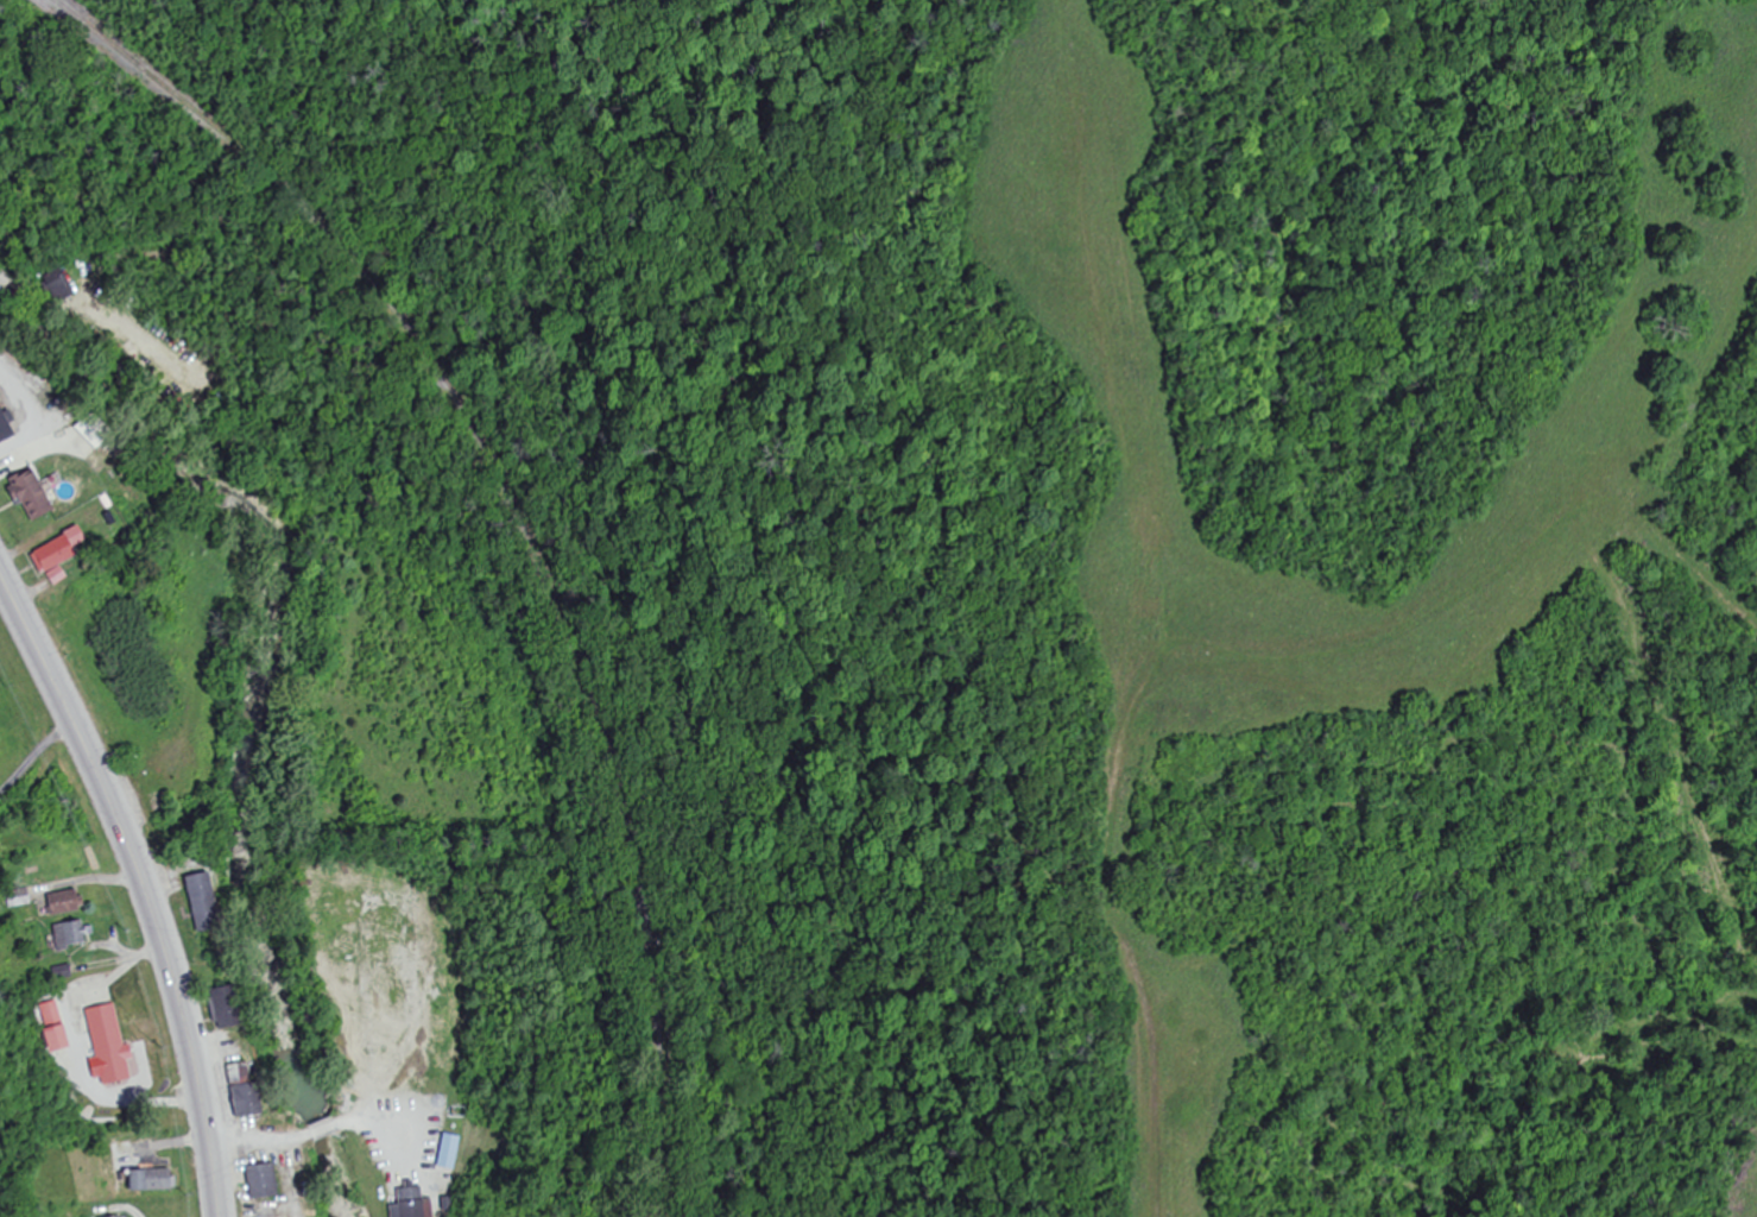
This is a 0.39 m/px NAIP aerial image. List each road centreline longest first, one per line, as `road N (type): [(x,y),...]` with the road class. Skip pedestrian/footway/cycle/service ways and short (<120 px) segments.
road 1 (primary): [(219,1216),(200,1085),(151,907),(91,757),(0,573)]

